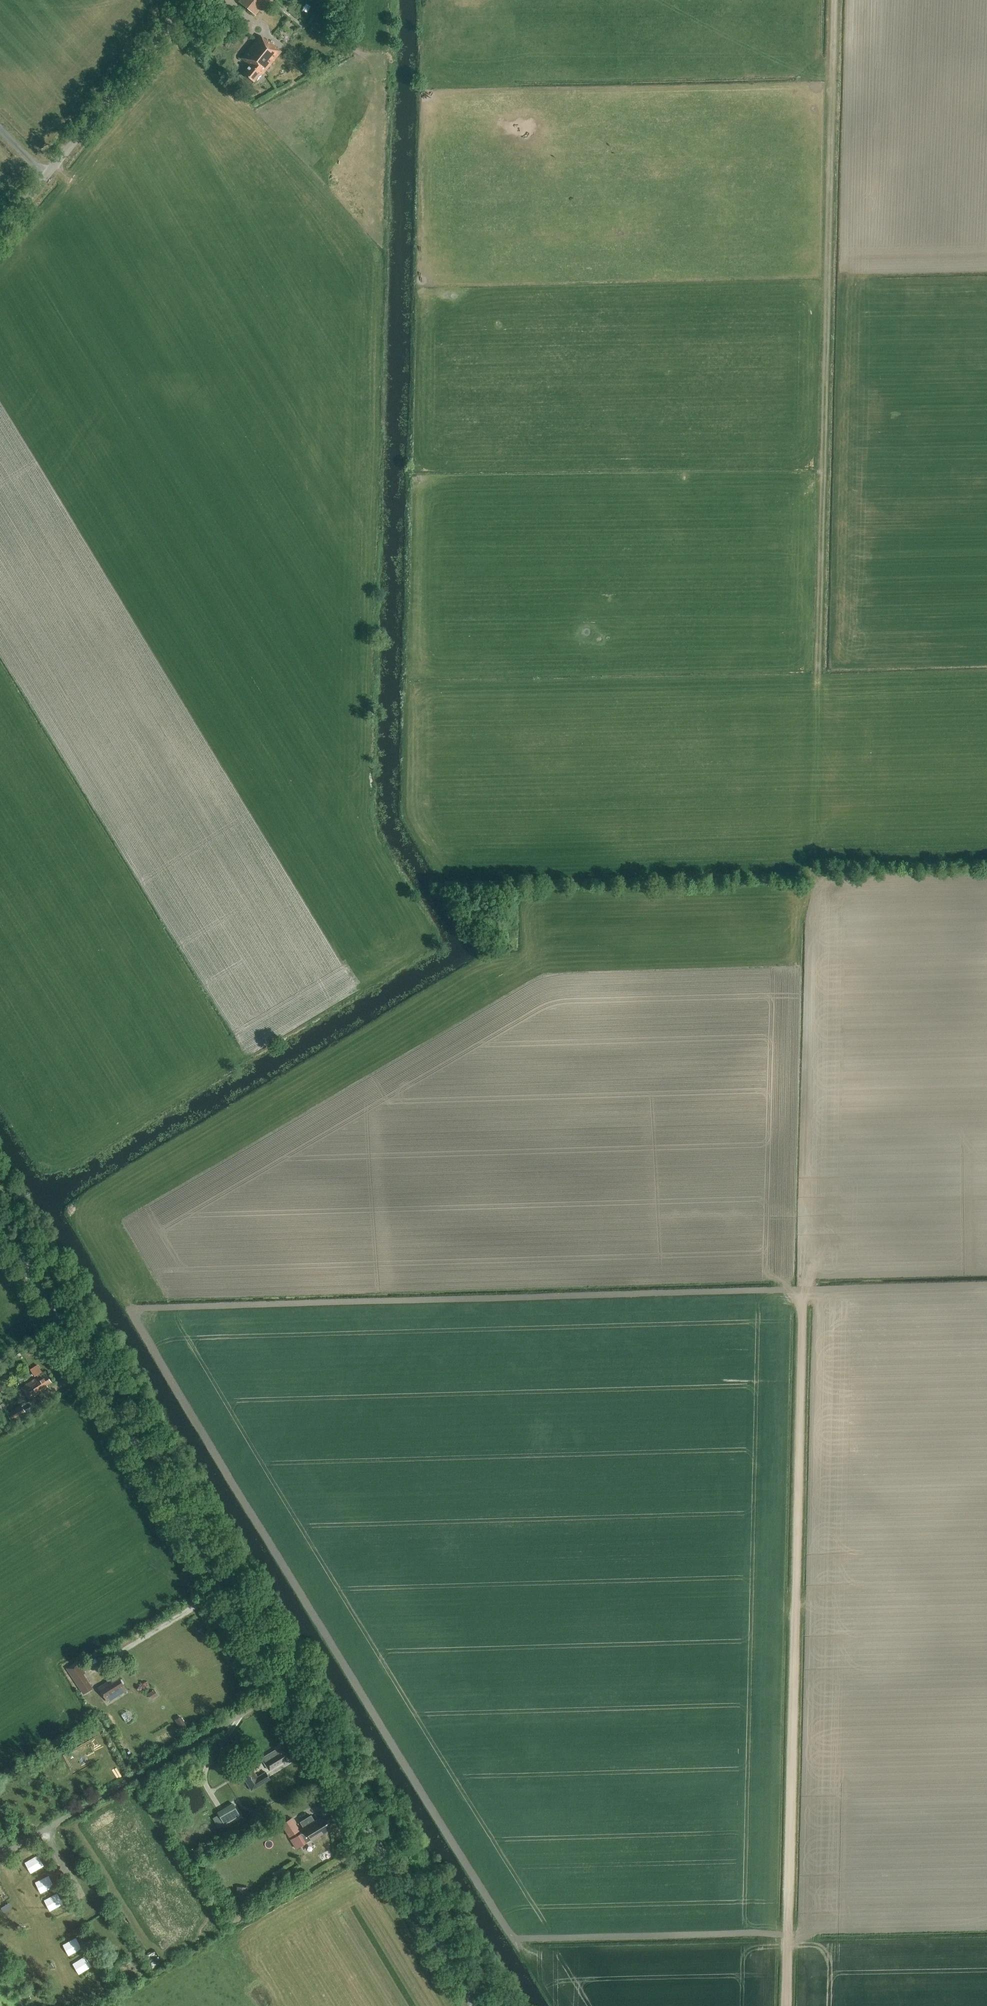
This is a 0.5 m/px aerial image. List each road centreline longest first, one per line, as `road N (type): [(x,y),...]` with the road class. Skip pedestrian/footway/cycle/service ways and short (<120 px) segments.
road 1 (track): [(787,2005),(837,0)]
road 2 (unclassified): [(475,2005),(0,1227)]
road 3 (track): [(31,1839),(282,1691)]
road 4 (tertiary): [(46,175),(192,0)]

